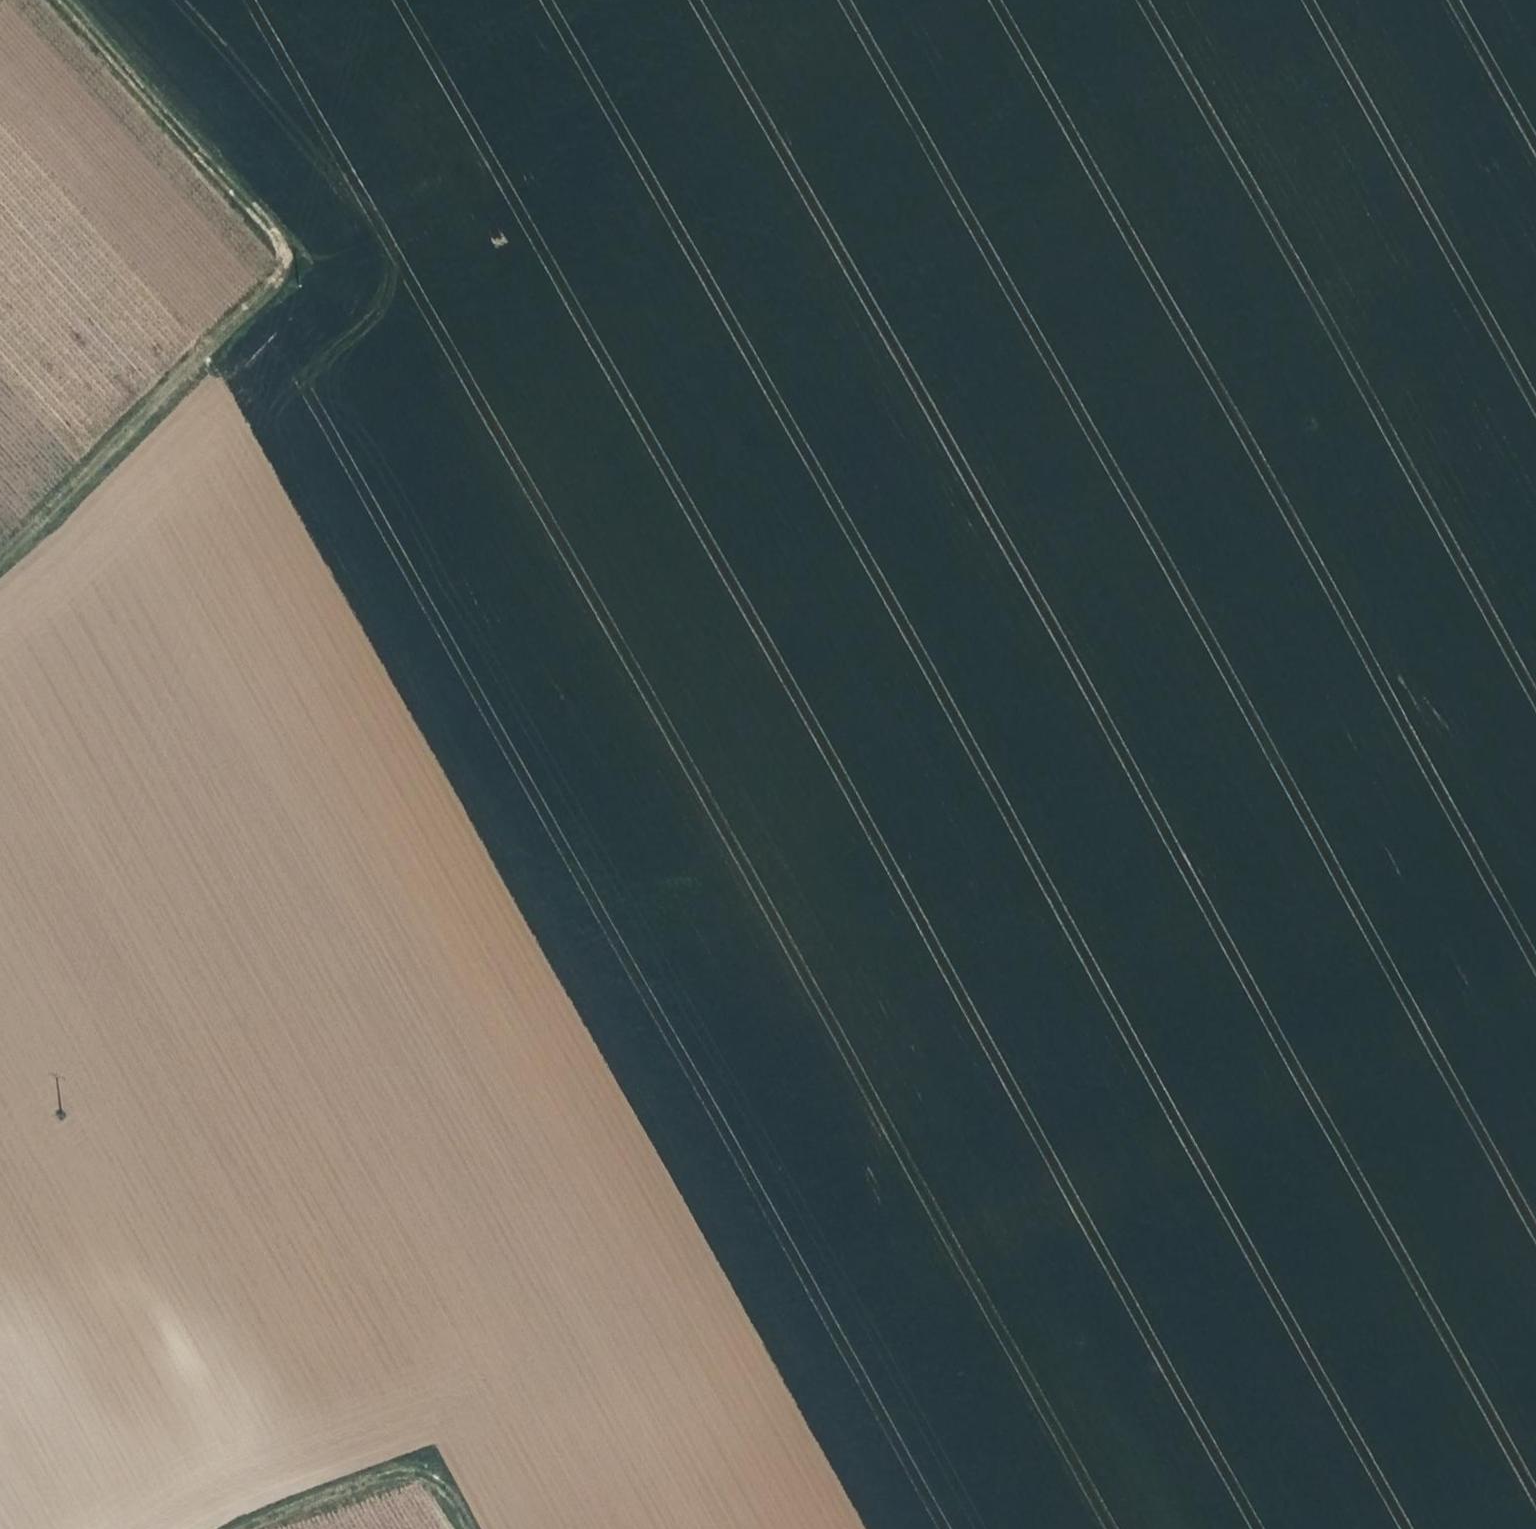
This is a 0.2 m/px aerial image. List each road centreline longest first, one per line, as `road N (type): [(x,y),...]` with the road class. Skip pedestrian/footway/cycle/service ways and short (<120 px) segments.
road 1 (track): [(0,566),(296,258),(64,0)]
road 2 (track): [(269,1528),(412,1463),(432,1468),(465,1528)]

